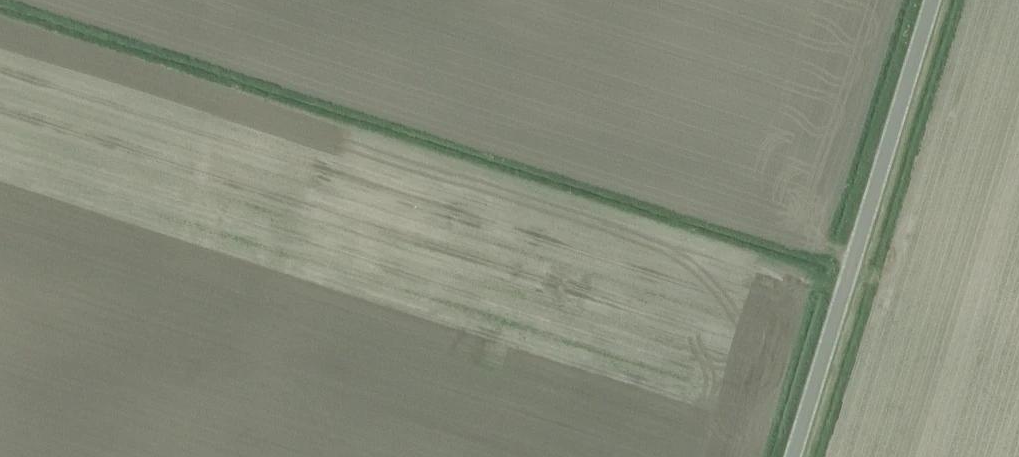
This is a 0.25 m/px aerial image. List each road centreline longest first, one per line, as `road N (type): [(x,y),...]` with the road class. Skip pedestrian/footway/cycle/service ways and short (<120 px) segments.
road 1 (unclassified): [(791,456),(930,0)]

